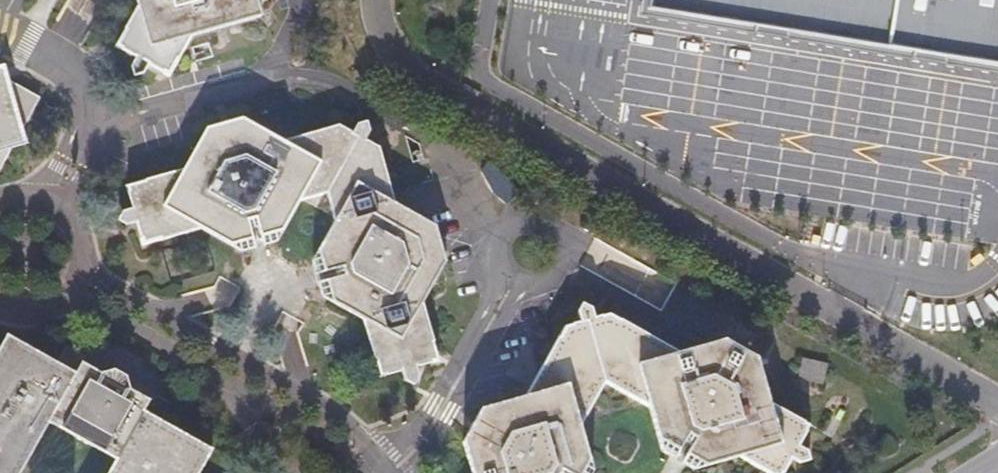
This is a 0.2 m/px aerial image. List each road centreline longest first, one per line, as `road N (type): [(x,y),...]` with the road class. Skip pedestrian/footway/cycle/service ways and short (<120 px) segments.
road 1 (unclassified): [(997,401),(402,54),(378,0)]

